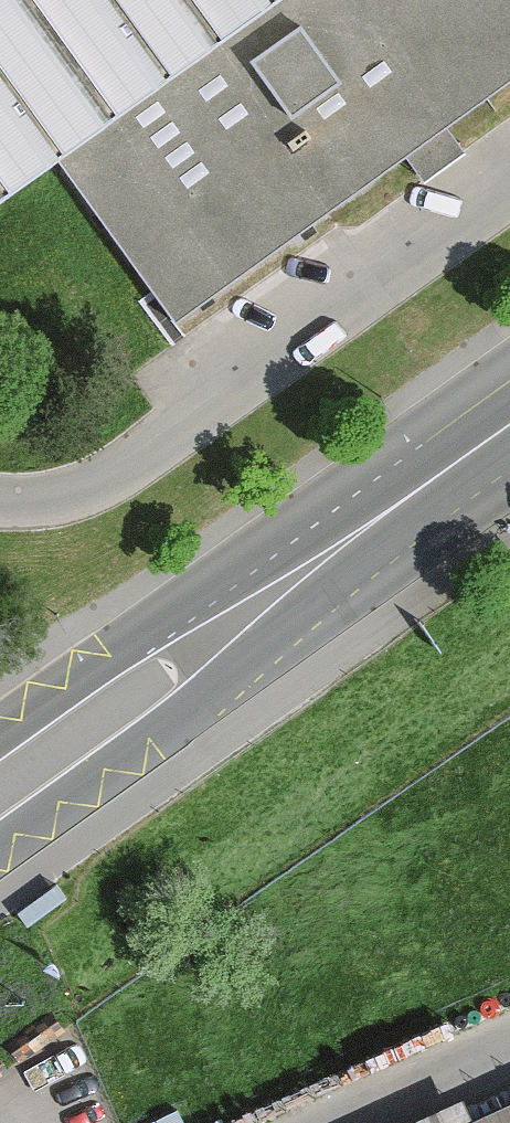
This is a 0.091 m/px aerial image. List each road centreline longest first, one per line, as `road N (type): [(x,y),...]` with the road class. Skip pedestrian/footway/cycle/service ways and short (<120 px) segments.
road 1 (secondary): [(0,845),(509,470)]
road 2 (secondary): [(509,382),(0,735)]

